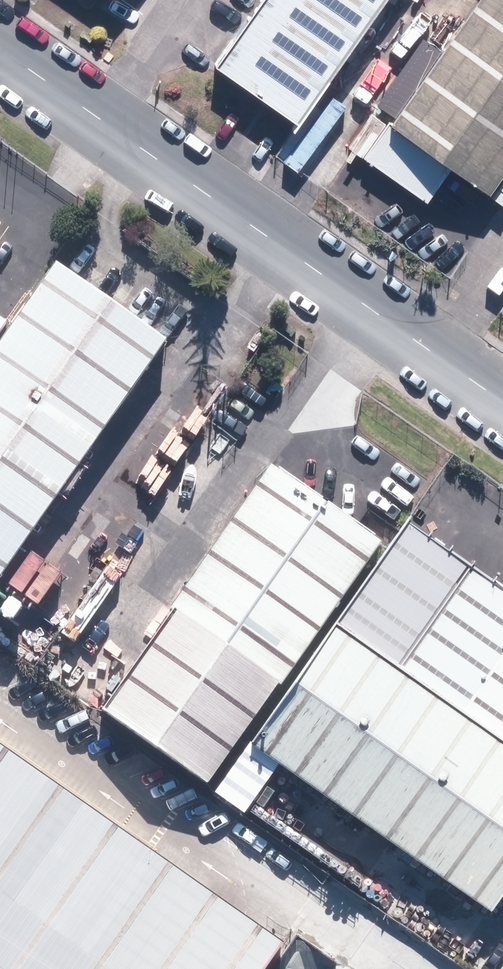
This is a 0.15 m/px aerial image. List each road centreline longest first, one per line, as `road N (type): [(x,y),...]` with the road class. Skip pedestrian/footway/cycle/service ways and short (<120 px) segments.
road 1 (unclassified): [(502,402),(0,52)]

